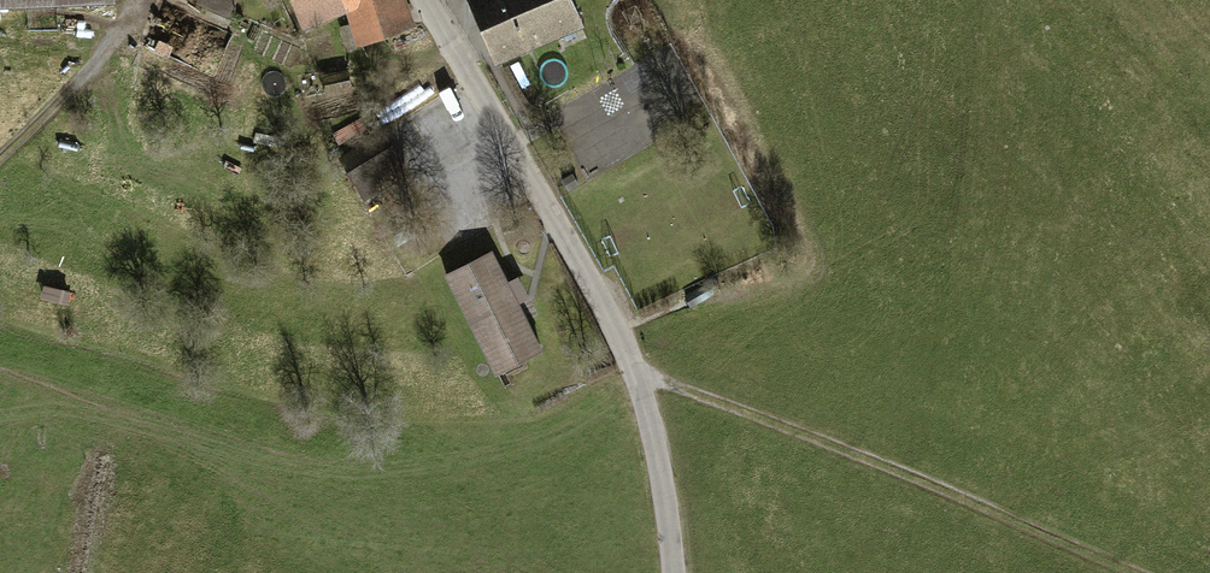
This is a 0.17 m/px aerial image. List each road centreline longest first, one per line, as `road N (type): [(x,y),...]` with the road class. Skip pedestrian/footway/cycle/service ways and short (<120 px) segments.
road 1 (unclassified): [(423,0),(636,377),(672,572)]
road 2 (track): [(636,377),(904,473),(1127,572)]
road 3 (track): [(0,159),(142,0)]

